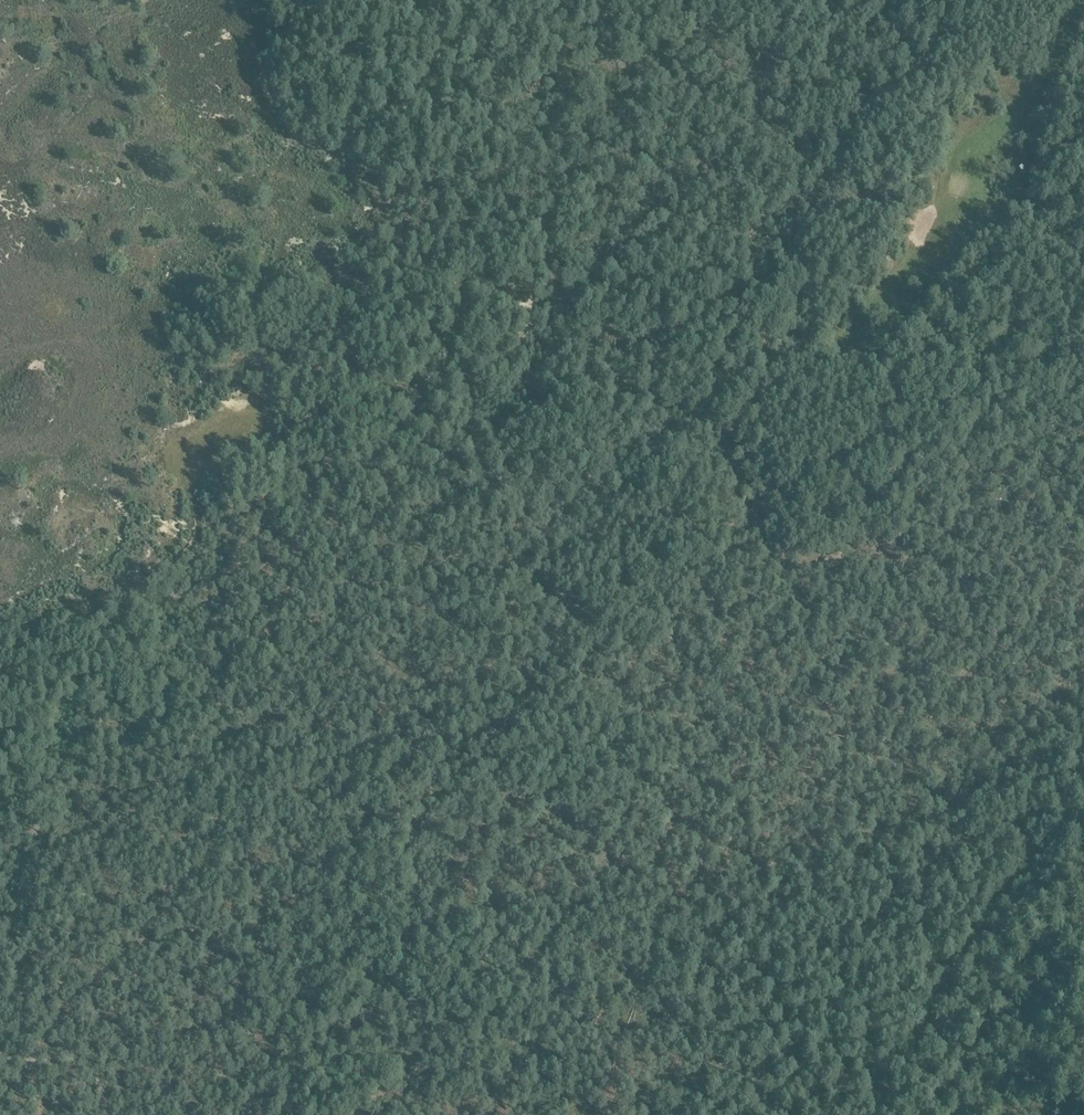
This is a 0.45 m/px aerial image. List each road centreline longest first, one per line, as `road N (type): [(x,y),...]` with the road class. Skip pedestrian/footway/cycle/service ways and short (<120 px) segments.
road 1 (track): [(881,1114),(888,1072),(910,1058),(931,1075),(953,1114)]
road 2 (track): [(0,1056),(81,1062),(107,1114)]

